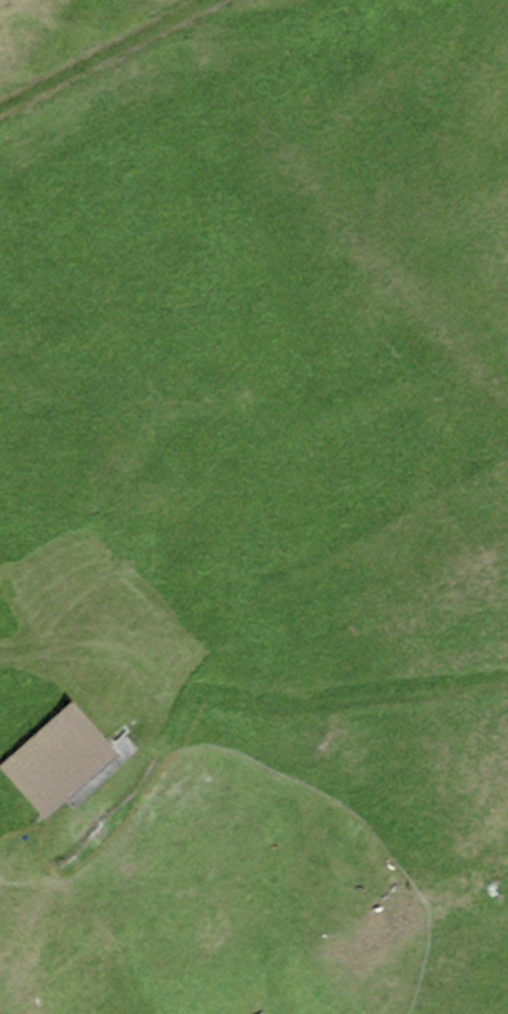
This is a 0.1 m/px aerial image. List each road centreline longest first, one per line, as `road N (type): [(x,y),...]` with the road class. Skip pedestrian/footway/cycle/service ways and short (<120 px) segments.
road 1 (track): [(104,803),(141,719),(163,694),(303,701),(507,677)]
road 2 (track): [(213,0),(0,113)]
road 3 (track): [(363,27),(171,28)]
road 4 (track): [(0,655),(54,656),(163,694)]

